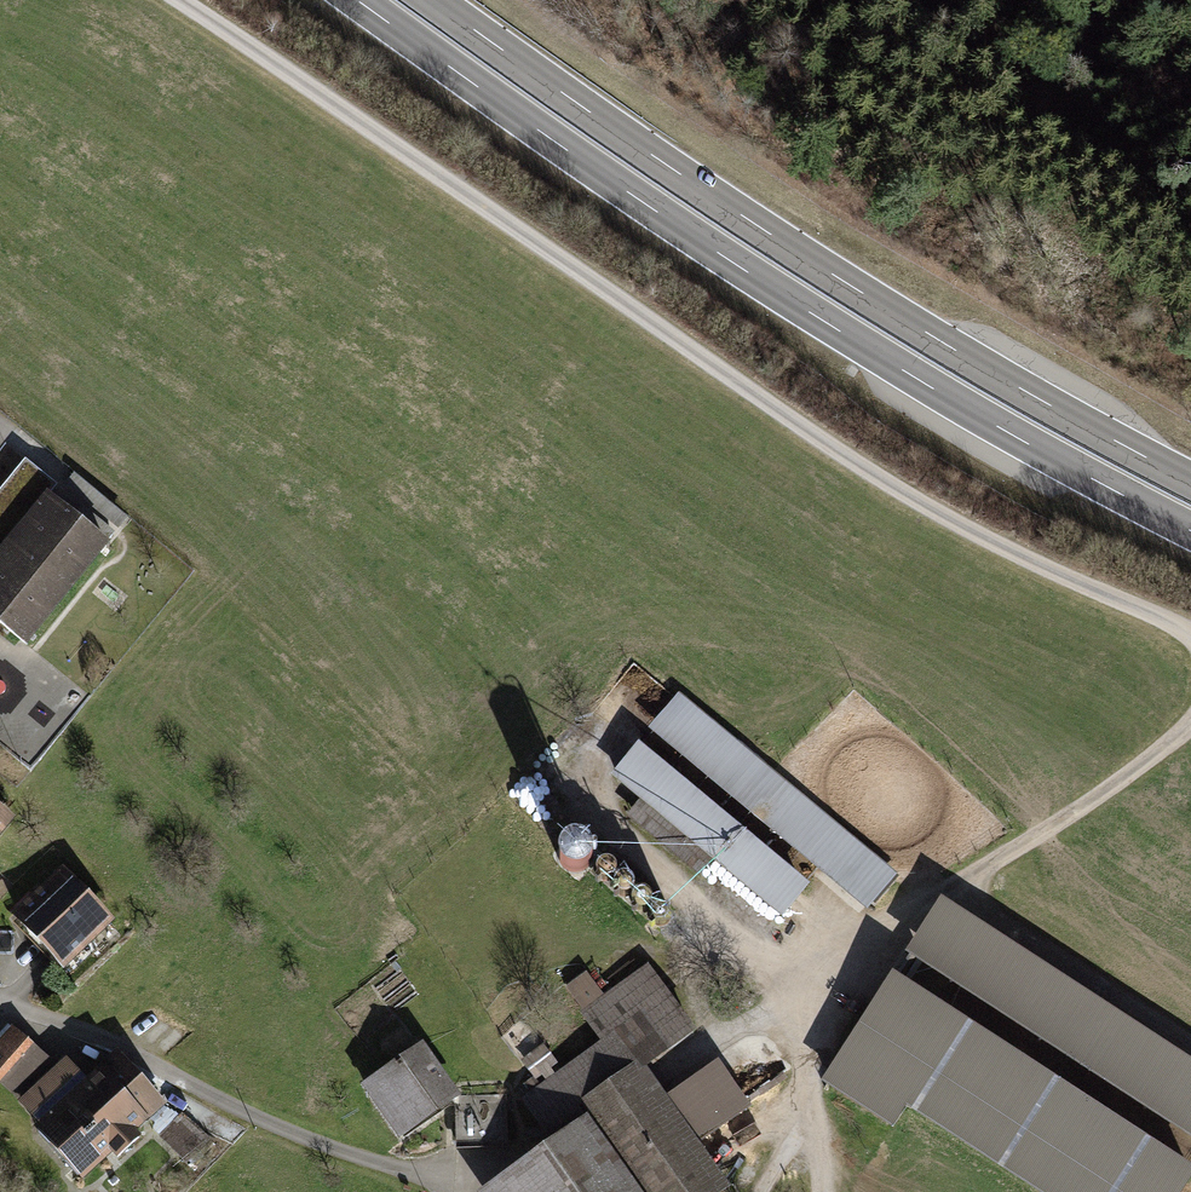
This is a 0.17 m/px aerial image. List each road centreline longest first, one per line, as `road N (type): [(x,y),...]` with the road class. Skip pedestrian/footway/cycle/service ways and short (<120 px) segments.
road 1 (track): [(1190,635),(873,474),(178,0)]
road 2 (trunk): [(358,0),(810,312),(1190,531)]
road 3 (trunk): [(1190,481),(862,293),(433,0)]
road 4 (track): [(1190,721),(1117,782),(819,974),(803,1029),(824,1191)]
road 5 (track): [(455,1181),(518,1179),(726,1034),(804,1012)]
road 6 (track): [(811,1088),(718,1167)]

